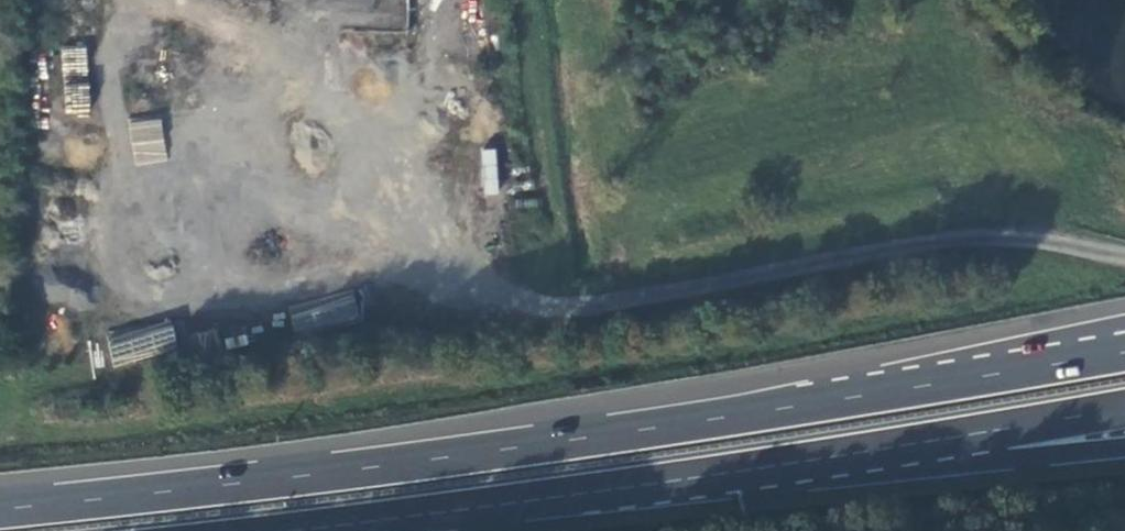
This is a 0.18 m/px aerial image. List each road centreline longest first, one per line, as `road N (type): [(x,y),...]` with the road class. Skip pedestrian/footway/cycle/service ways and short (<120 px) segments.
road 1 (trunk): [(1124,354),(607,435),(0,512)]
road 2 (trunk): [(627,489),(1124,410)]
road 3 (trunk): [(627,489),(1124,448)]
road 4 (trunk): [(298,530),(627,489)]

